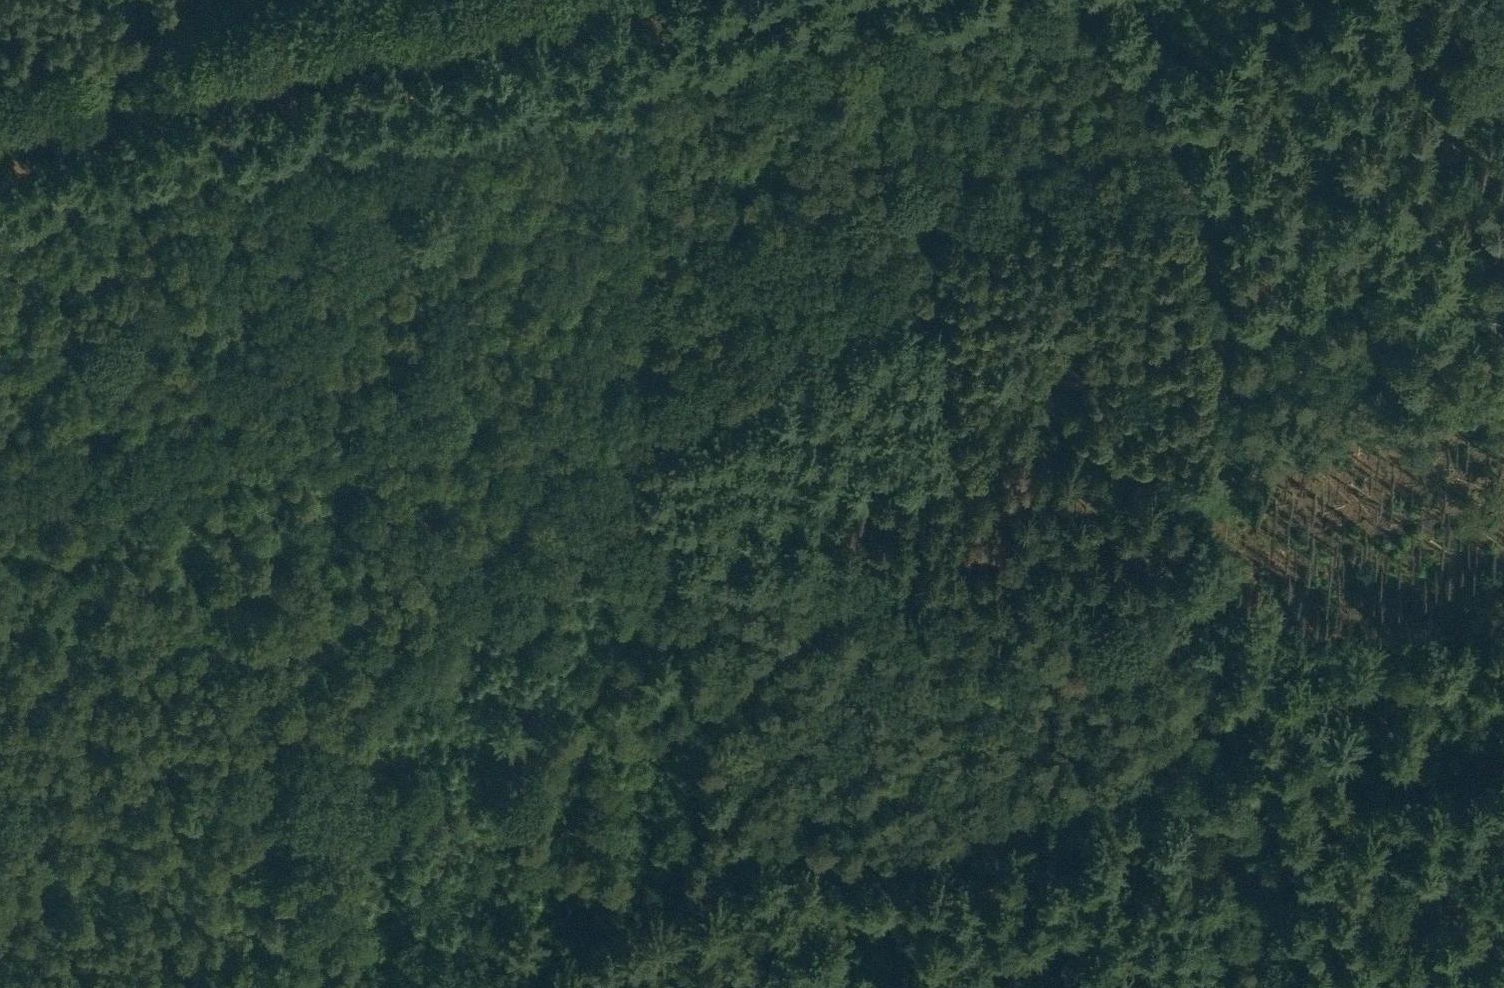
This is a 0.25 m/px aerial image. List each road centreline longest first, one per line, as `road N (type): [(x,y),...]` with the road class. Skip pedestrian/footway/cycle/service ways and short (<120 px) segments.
road 1 (track): [(1112,0),(1198,181),(1217,253),(1224,315),(1193,625),(1202,733),(1255,987)]
road 2 (track): [(402,0),(0,94)]

